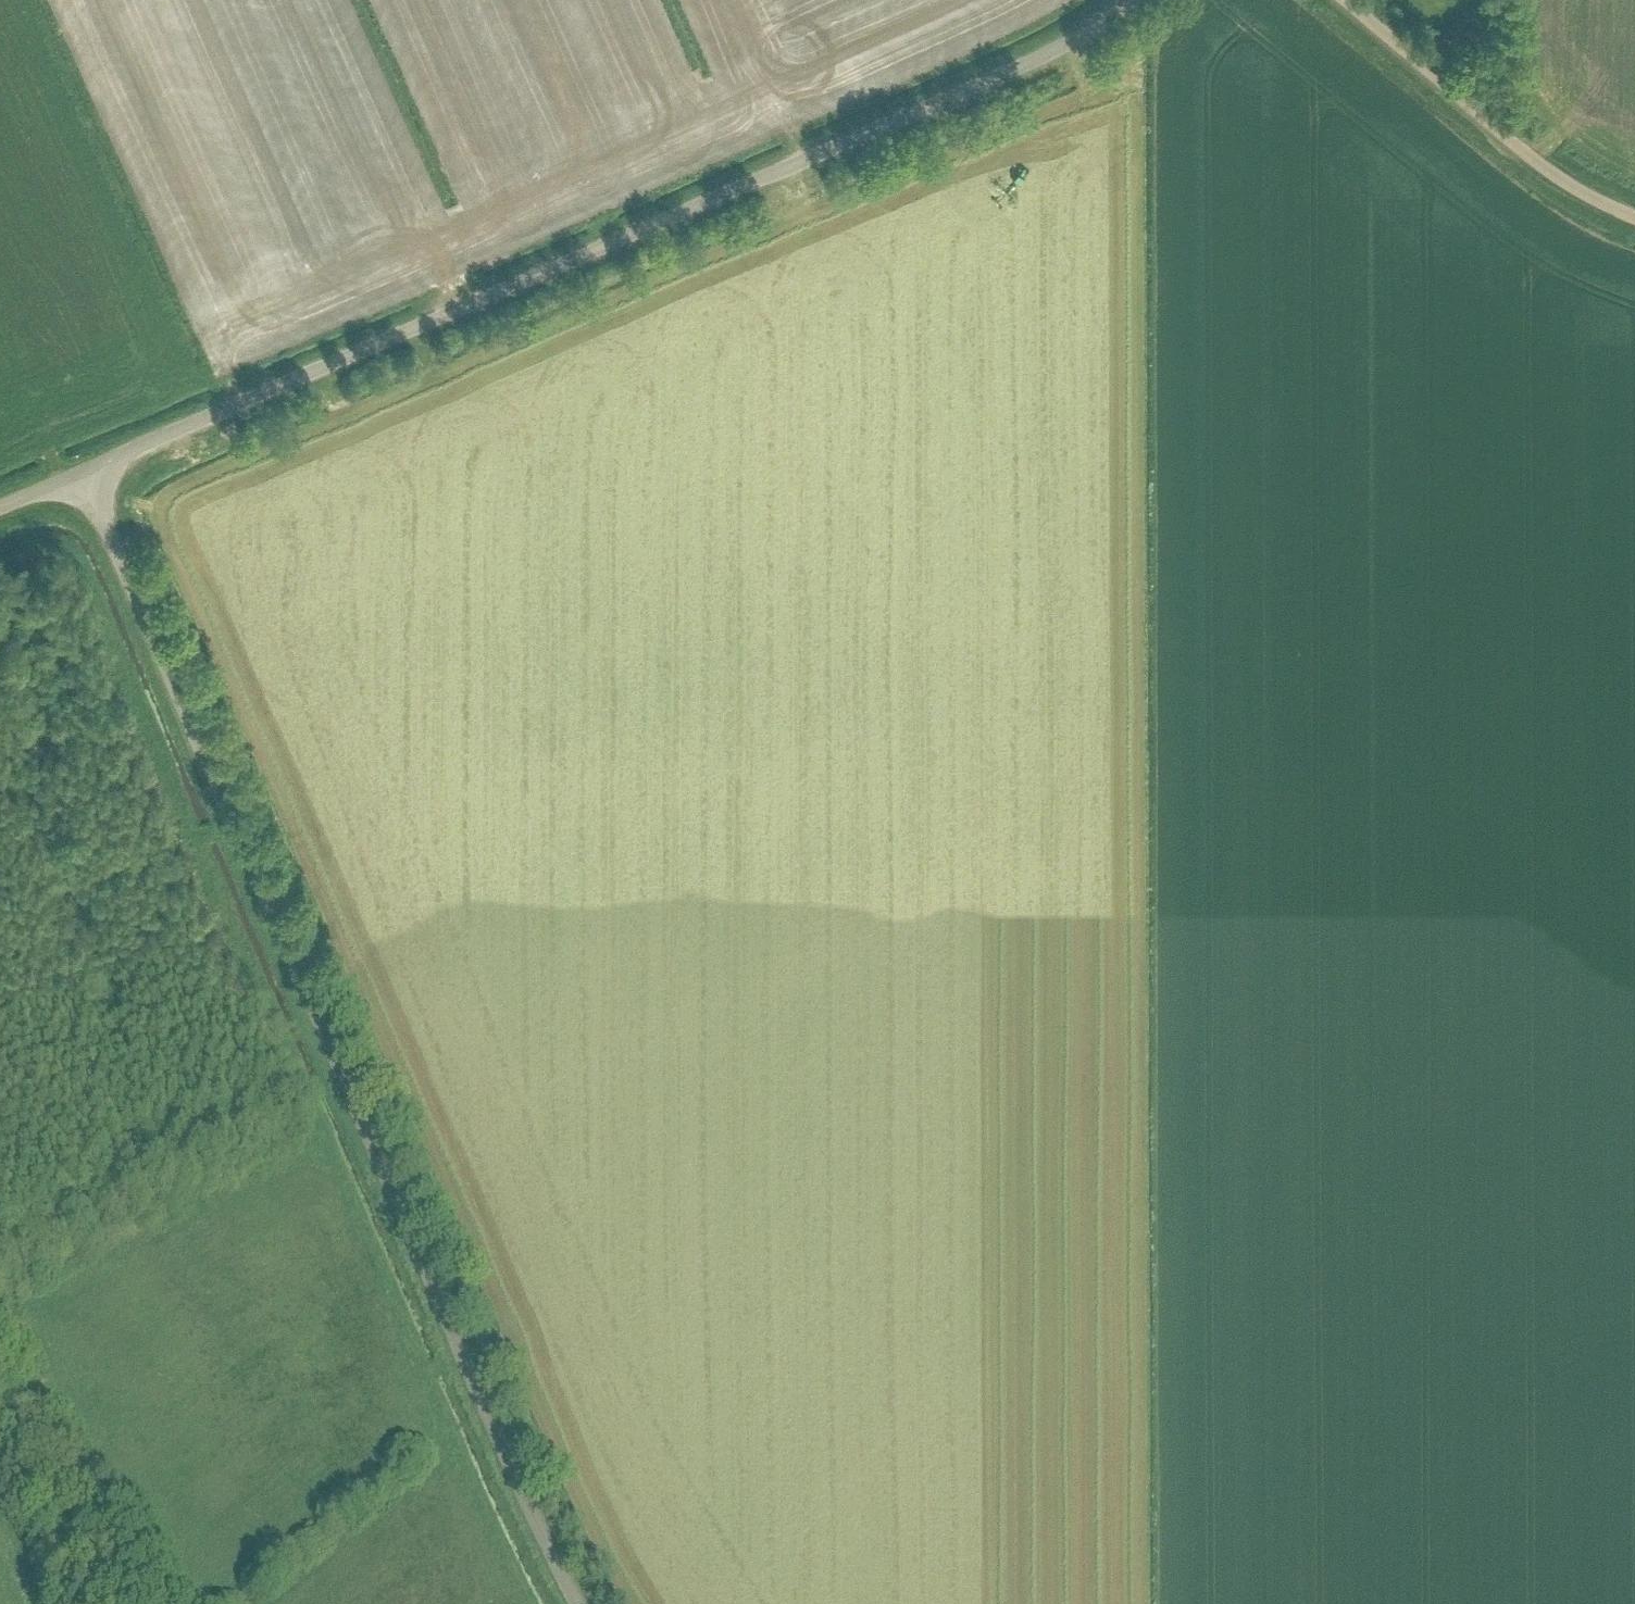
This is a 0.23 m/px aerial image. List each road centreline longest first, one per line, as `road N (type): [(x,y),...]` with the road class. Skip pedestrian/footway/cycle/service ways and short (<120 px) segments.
road 1 (unclassified): [(577,1603),(493,1429),(83,467)]
road 2 (unclassified): [(83,467),(1017,65),(1075,39),(1124,0)]

